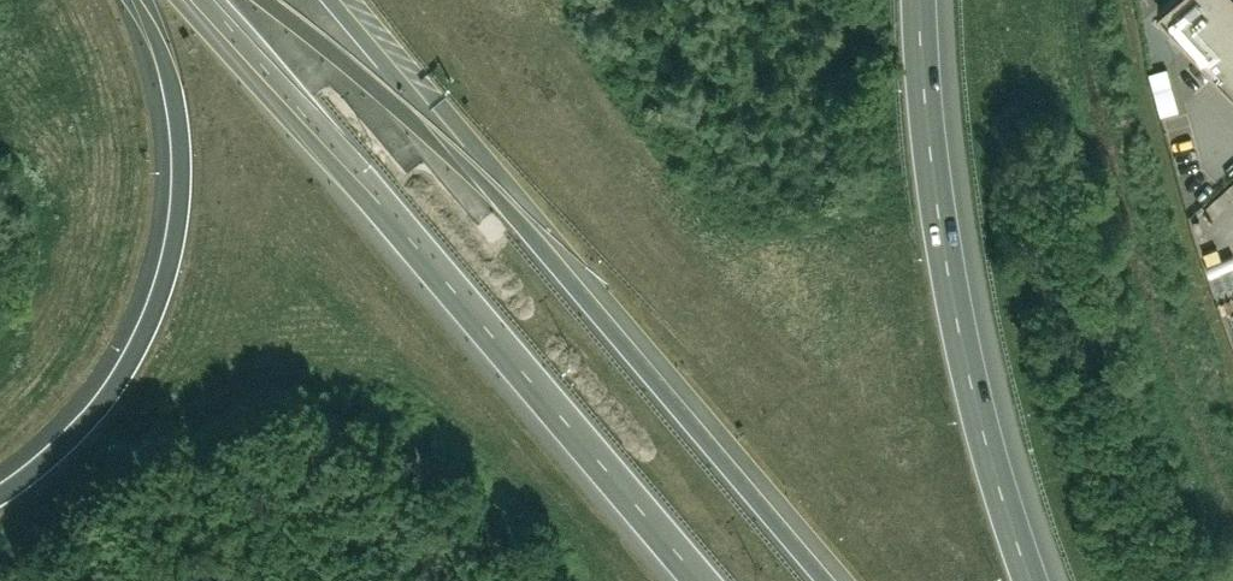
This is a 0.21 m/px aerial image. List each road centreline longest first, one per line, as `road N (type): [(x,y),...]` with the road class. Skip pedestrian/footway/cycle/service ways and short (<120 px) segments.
road 1 (motorway): [(203,0),(696,580)]
road 2 (motorway): [(825,580),(334,0)]
road 3 (motorway): [(1033,580),(975,392),(935,194),(921,0)]
road 4 (motorway): [(139,0),(163,61),(180,151),(172,251),(134,355),(86,424),(0,494)]

